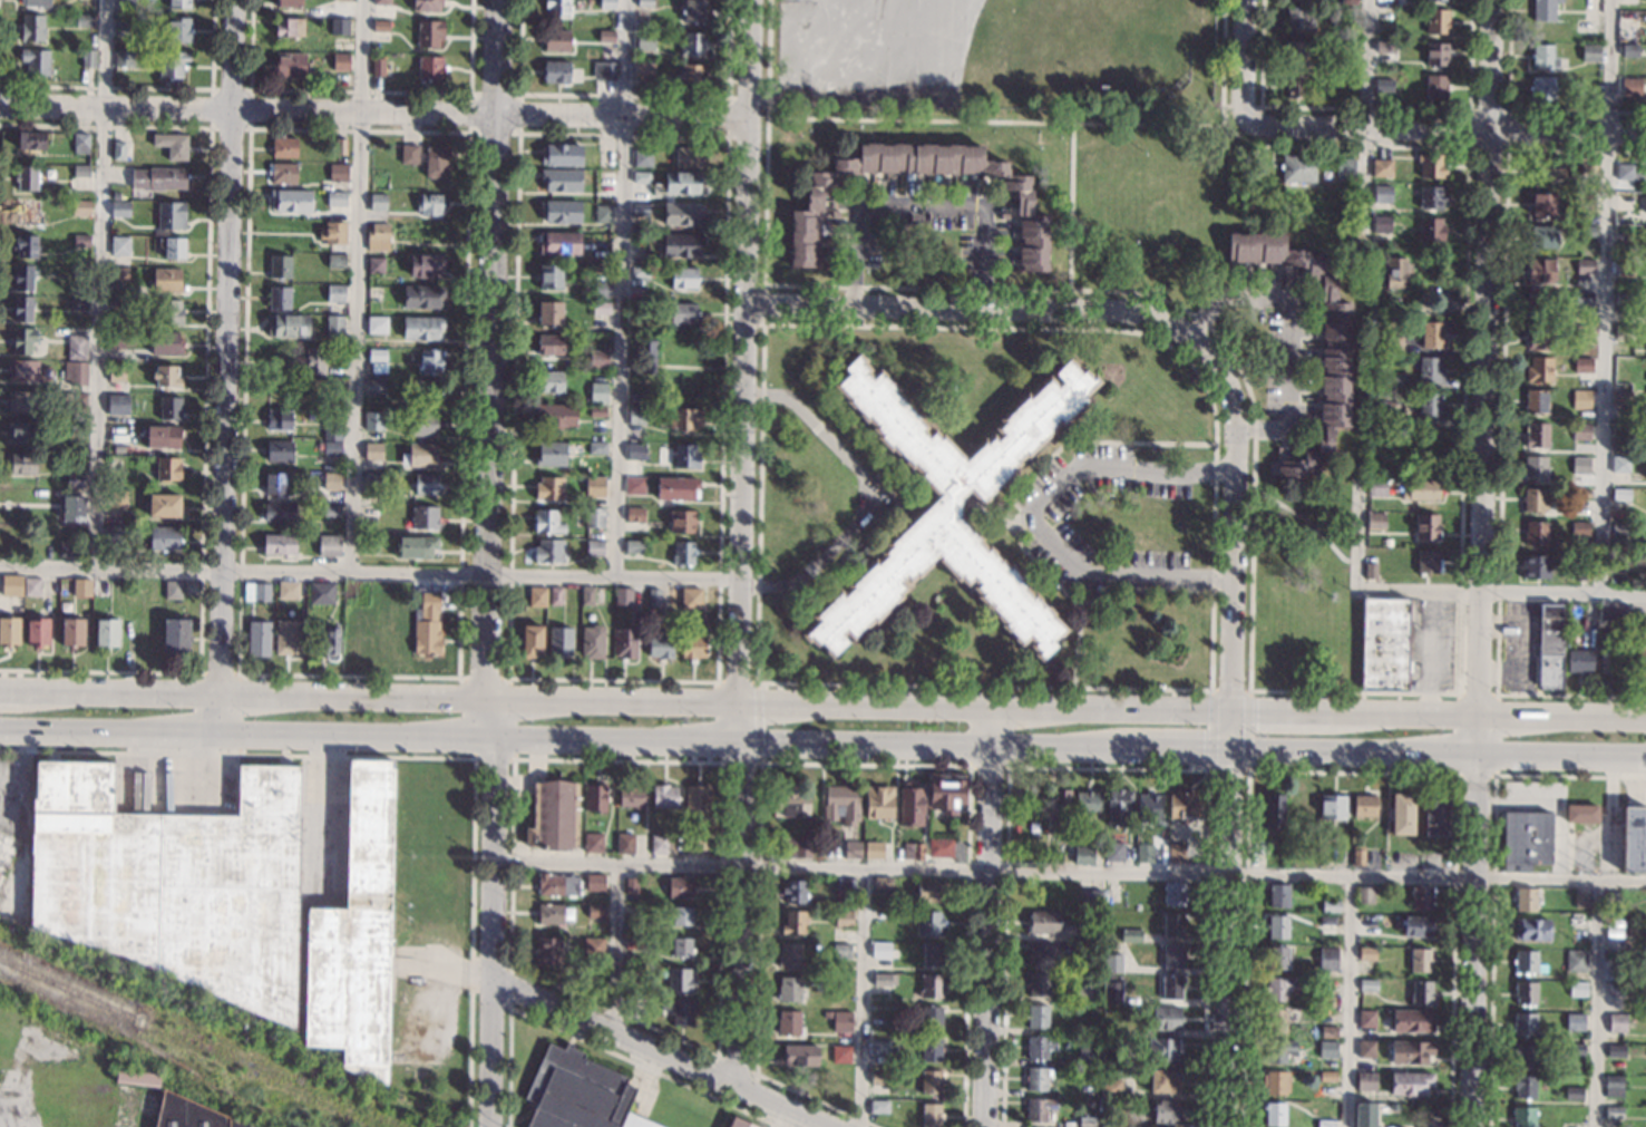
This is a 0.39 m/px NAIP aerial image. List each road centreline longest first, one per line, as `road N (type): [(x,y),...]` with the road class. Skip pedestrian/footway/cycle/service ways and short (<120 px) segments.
road 1 (secondary): [(1645,721),(0,696)]
road 2 (residential): [(1470,1126),(1492,0)]
road 3 (secondary): [(0,733),(1122,749)]
road 4 (residential): [(736,1084),(753,0)]
road 5 (residential): [(750,116),(0,110)]
road 6 (residential): [(221,736),(235,0)]
road 7 (residential): [(485,703),(497,0)]
road 8 (residential): [(1206,351),(1176,326),(1128,312),(748,308)]
road 9 (residential): [(984,1126),(993,711)]
road 10 (residential): [(1645,136),(1275,128),(1253,122),(1246,105)]
road 11 (secondary): [(1234,751),(1645,757)]
road 12 (residential): [(490,1114),(485,703)]
road 13 (residential): [(1234,751),(1236,421),(1229,385),(1206,351)]
road 14 (residential): [(1224,1126),(1234,751)]
road 15 (residential): [(833,1126),(490,985)]
road 16 (residential): [(850,309),(856,206),(983,206),(981,310)]

